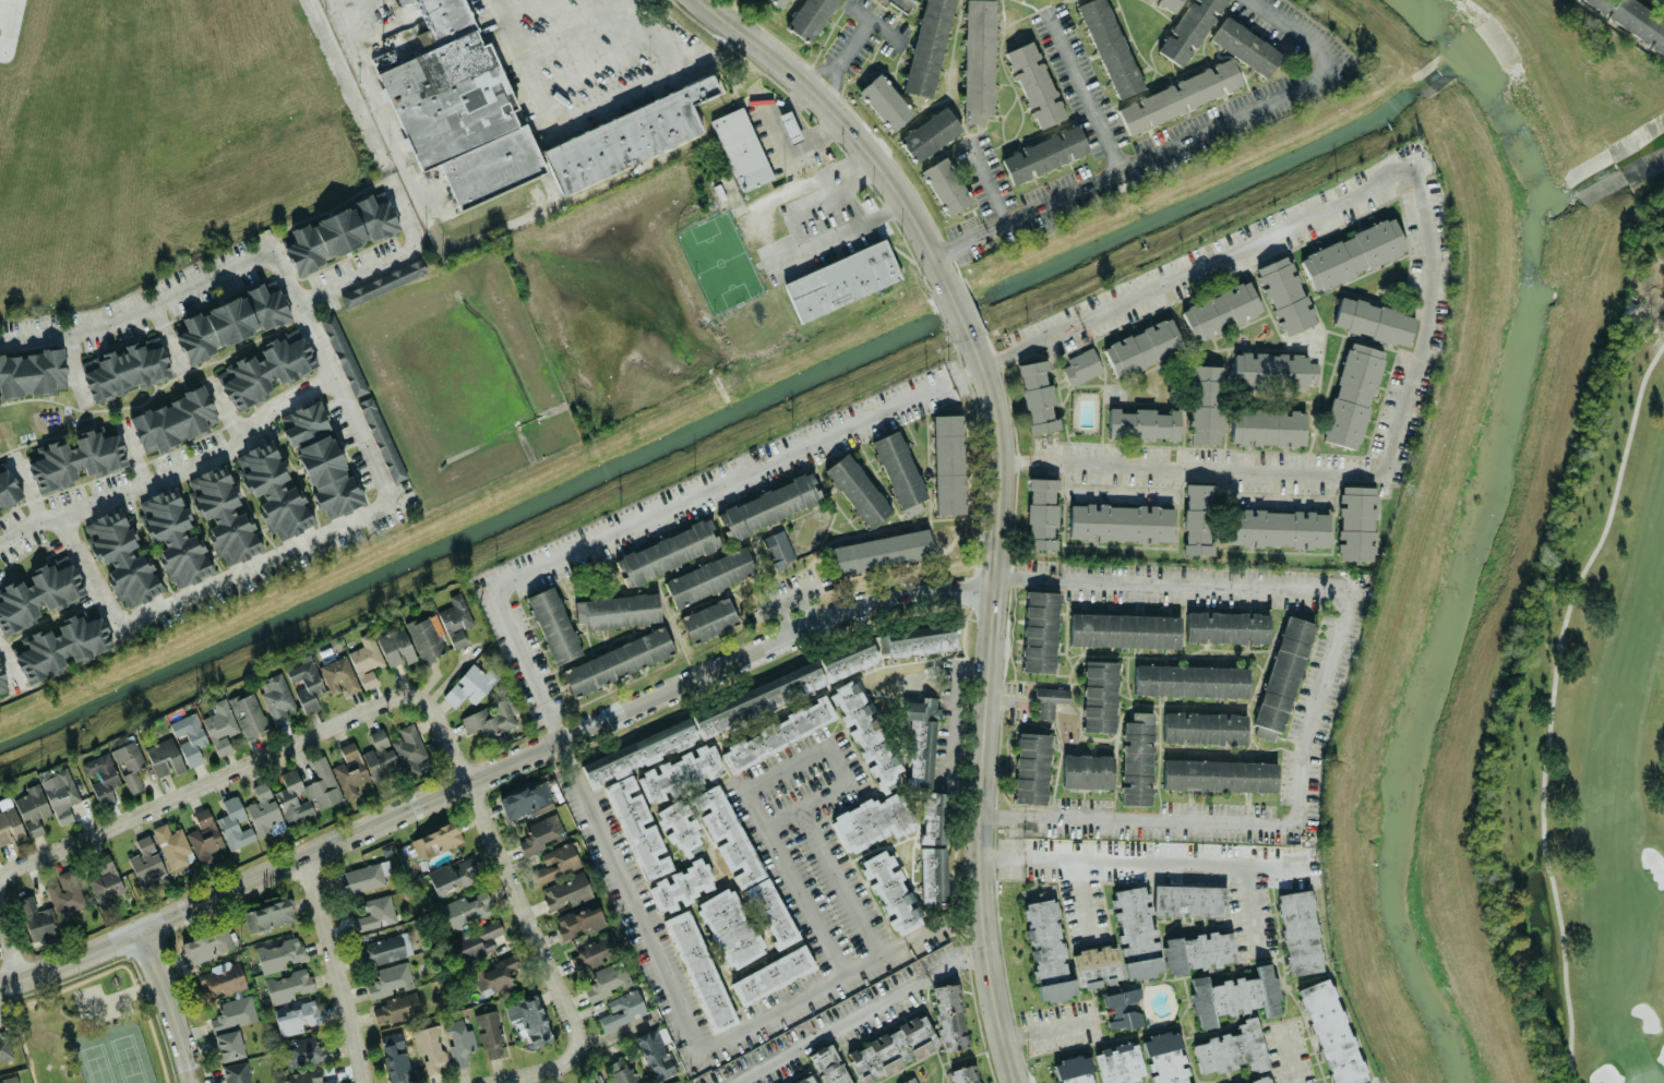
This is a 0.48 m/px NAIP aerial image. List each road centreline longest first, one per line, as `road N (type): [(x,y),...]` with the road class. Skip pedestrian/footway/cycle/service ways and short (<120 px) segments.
road 1 (tertiary): [(0,985),(144,932),(848,614),(911,594),(994,594)]
road 2 (tertiary): [(1017,1082),(986,944),(980,862),(1005,460),(973,339)]
road 3 (residential): [(418,698),(400,697),(20,867),(2,881),(0,896)]
road 4 (residential): [(576,1047),(576,1026),(433,707),(418,698)]
road 5 (tertiary): [(945,275),(893,185),(818,96),(701,0)]
road 6 (residential): [(366,1082),(307,859)]
road 7 (tertiary): [(144,932),(195,1082)]

